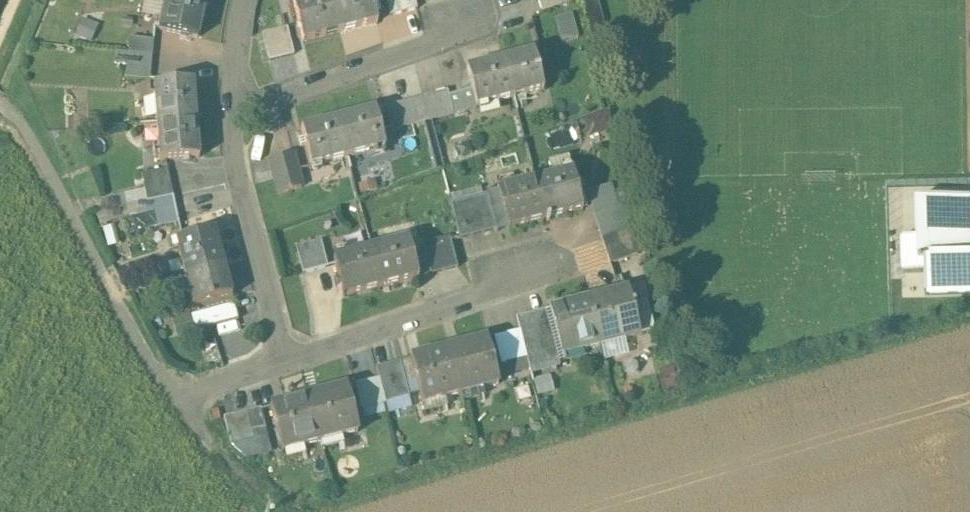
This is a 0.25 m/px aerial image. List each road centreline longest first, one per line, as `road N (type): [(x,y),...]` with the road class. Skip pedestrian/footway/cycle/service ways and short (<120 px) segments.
road 1 (residential): [(179,401),(15,110),(0,103)]
road 2 (residential): [(281,362),(547,274)]
road 3 (residential): [(483,24),(233,110)]
road 4 (residential): [(233,110),(281,362)]

